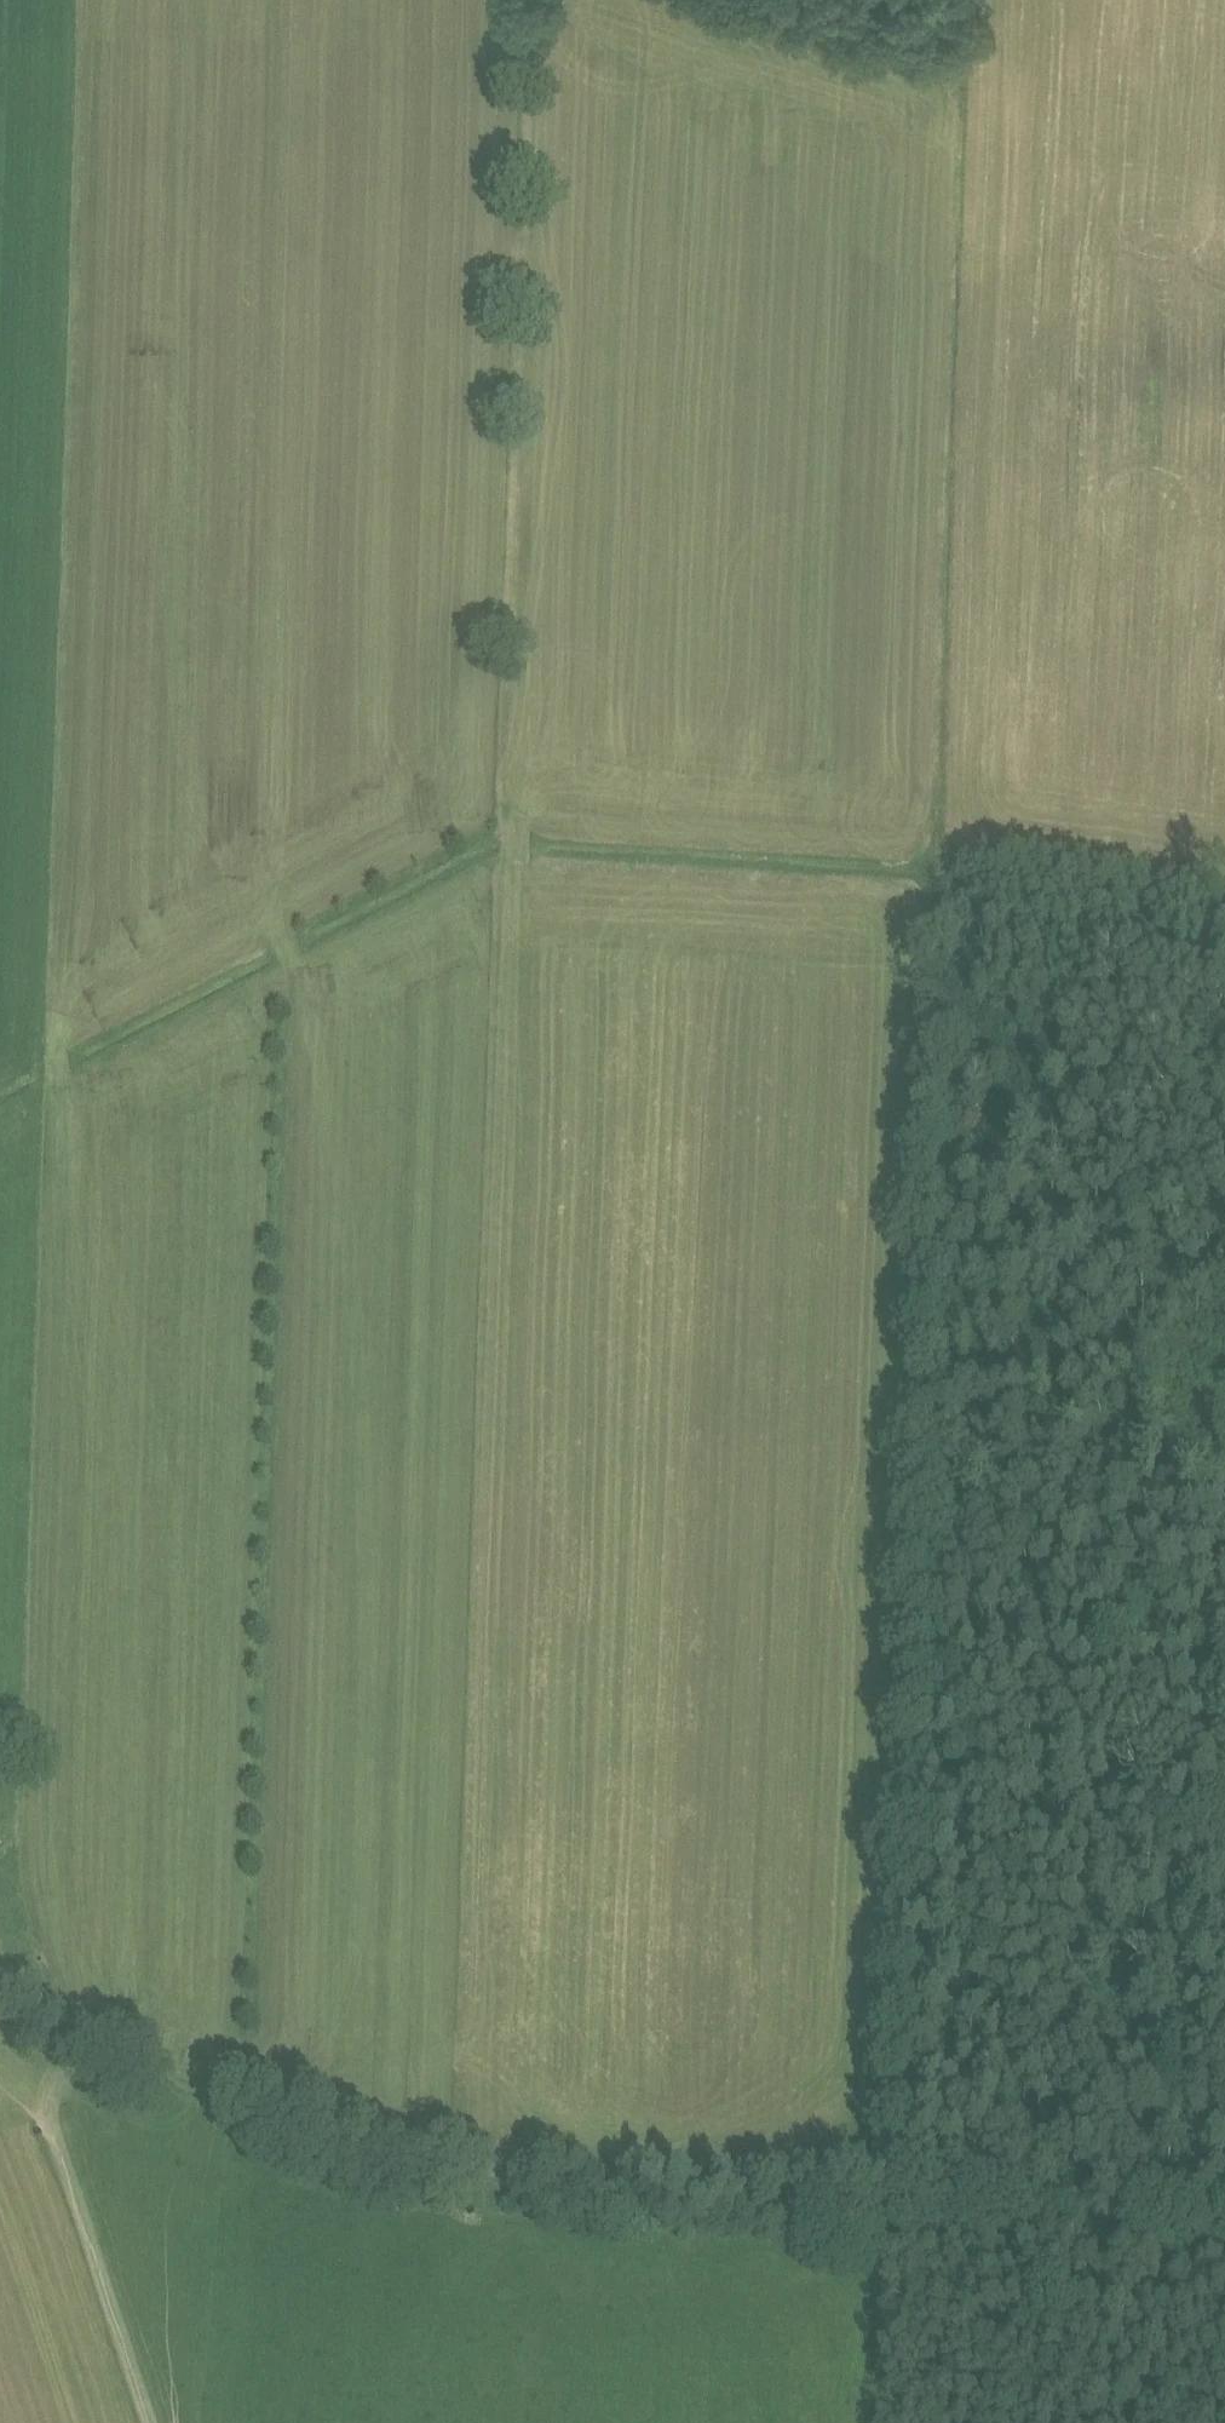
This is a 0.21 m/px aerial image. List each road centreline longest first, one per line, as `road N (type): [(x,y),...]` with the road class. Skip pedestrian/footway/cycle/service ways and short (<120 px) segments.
road 1 (track): [(38,2054),(152,2422)]

